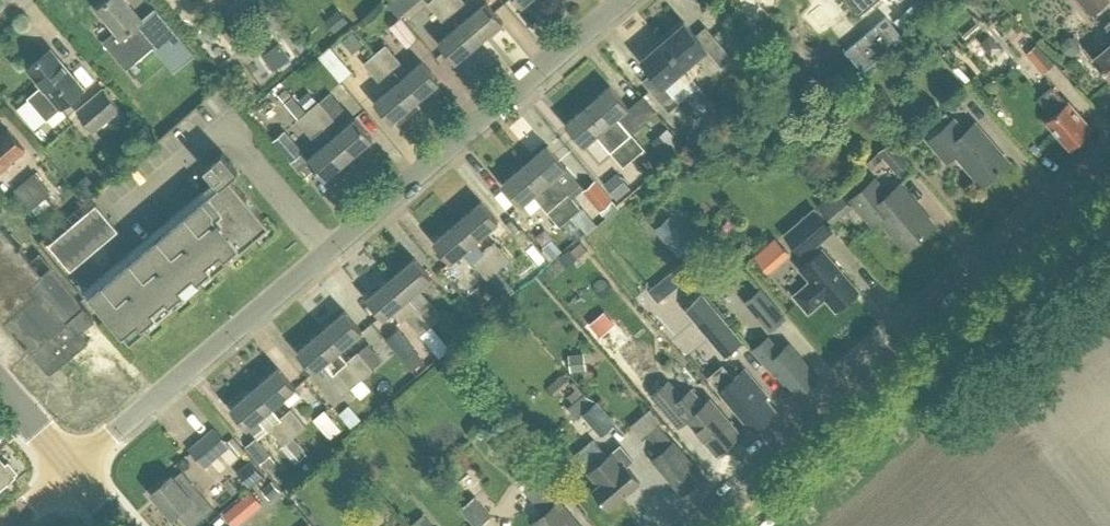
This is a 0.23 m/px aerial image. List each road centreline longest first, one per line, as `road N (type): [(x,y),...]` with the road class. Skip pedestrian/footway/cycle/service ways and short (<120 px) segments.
road 1 (residential): [(74,465),(617,0)]
road 2 (tertiary): [(687,525),(1109,165)]

